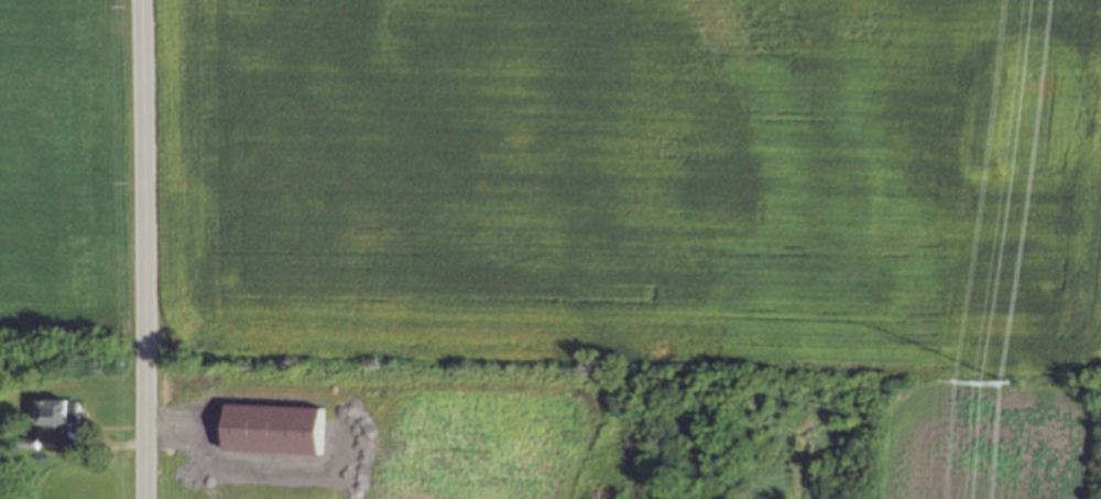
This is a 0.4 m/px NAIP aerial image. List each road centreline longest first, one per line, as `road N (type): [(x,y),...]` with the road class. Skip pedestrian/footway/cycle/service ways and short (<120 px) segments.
road 1 (tertiary): [(133,0),(132,498)]

